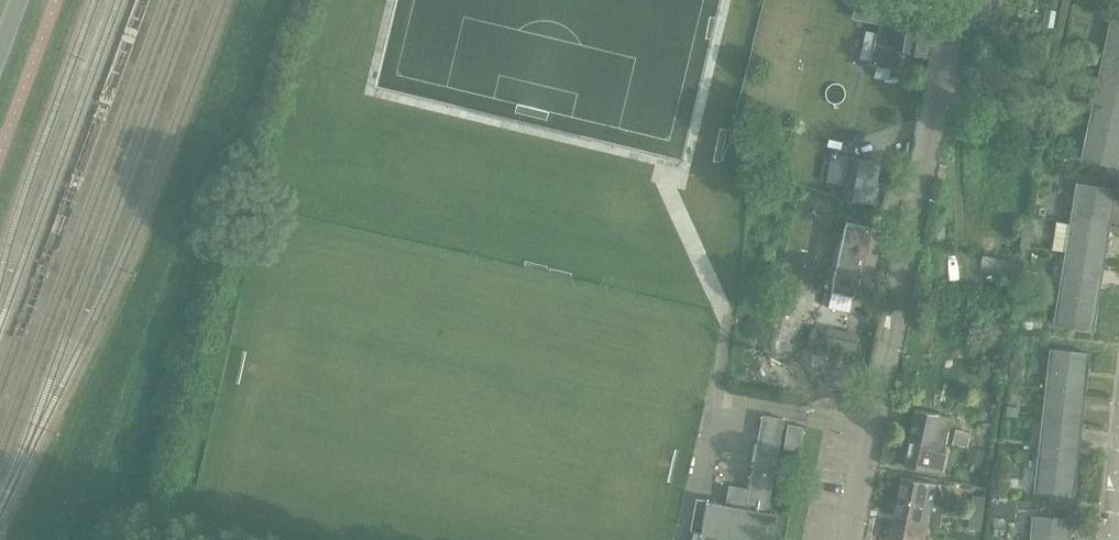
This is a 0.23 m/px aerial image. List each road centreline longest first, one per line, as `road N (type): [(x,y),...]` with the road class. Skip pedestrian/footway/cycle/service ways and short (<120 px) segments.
road 1 (residential): [(854,539),(963,0)]

